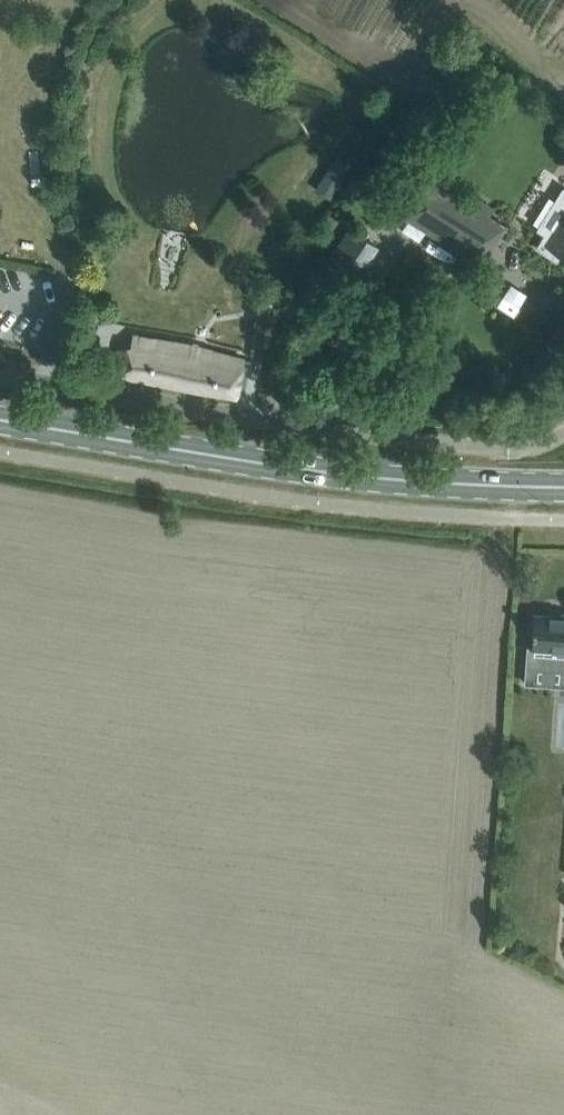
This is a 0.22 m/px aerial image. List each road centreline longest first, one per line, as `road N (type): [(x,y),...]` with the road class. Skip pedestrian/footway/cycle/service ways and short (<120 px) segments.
road 1 (unclassified): [(563,430),(526,449),(375,438),(0,376)]
road 2 (unclassified): [(563,520),(333,506),(0,452)]
road 3 (primary): [(563,486),(354,478),(0,421)]

